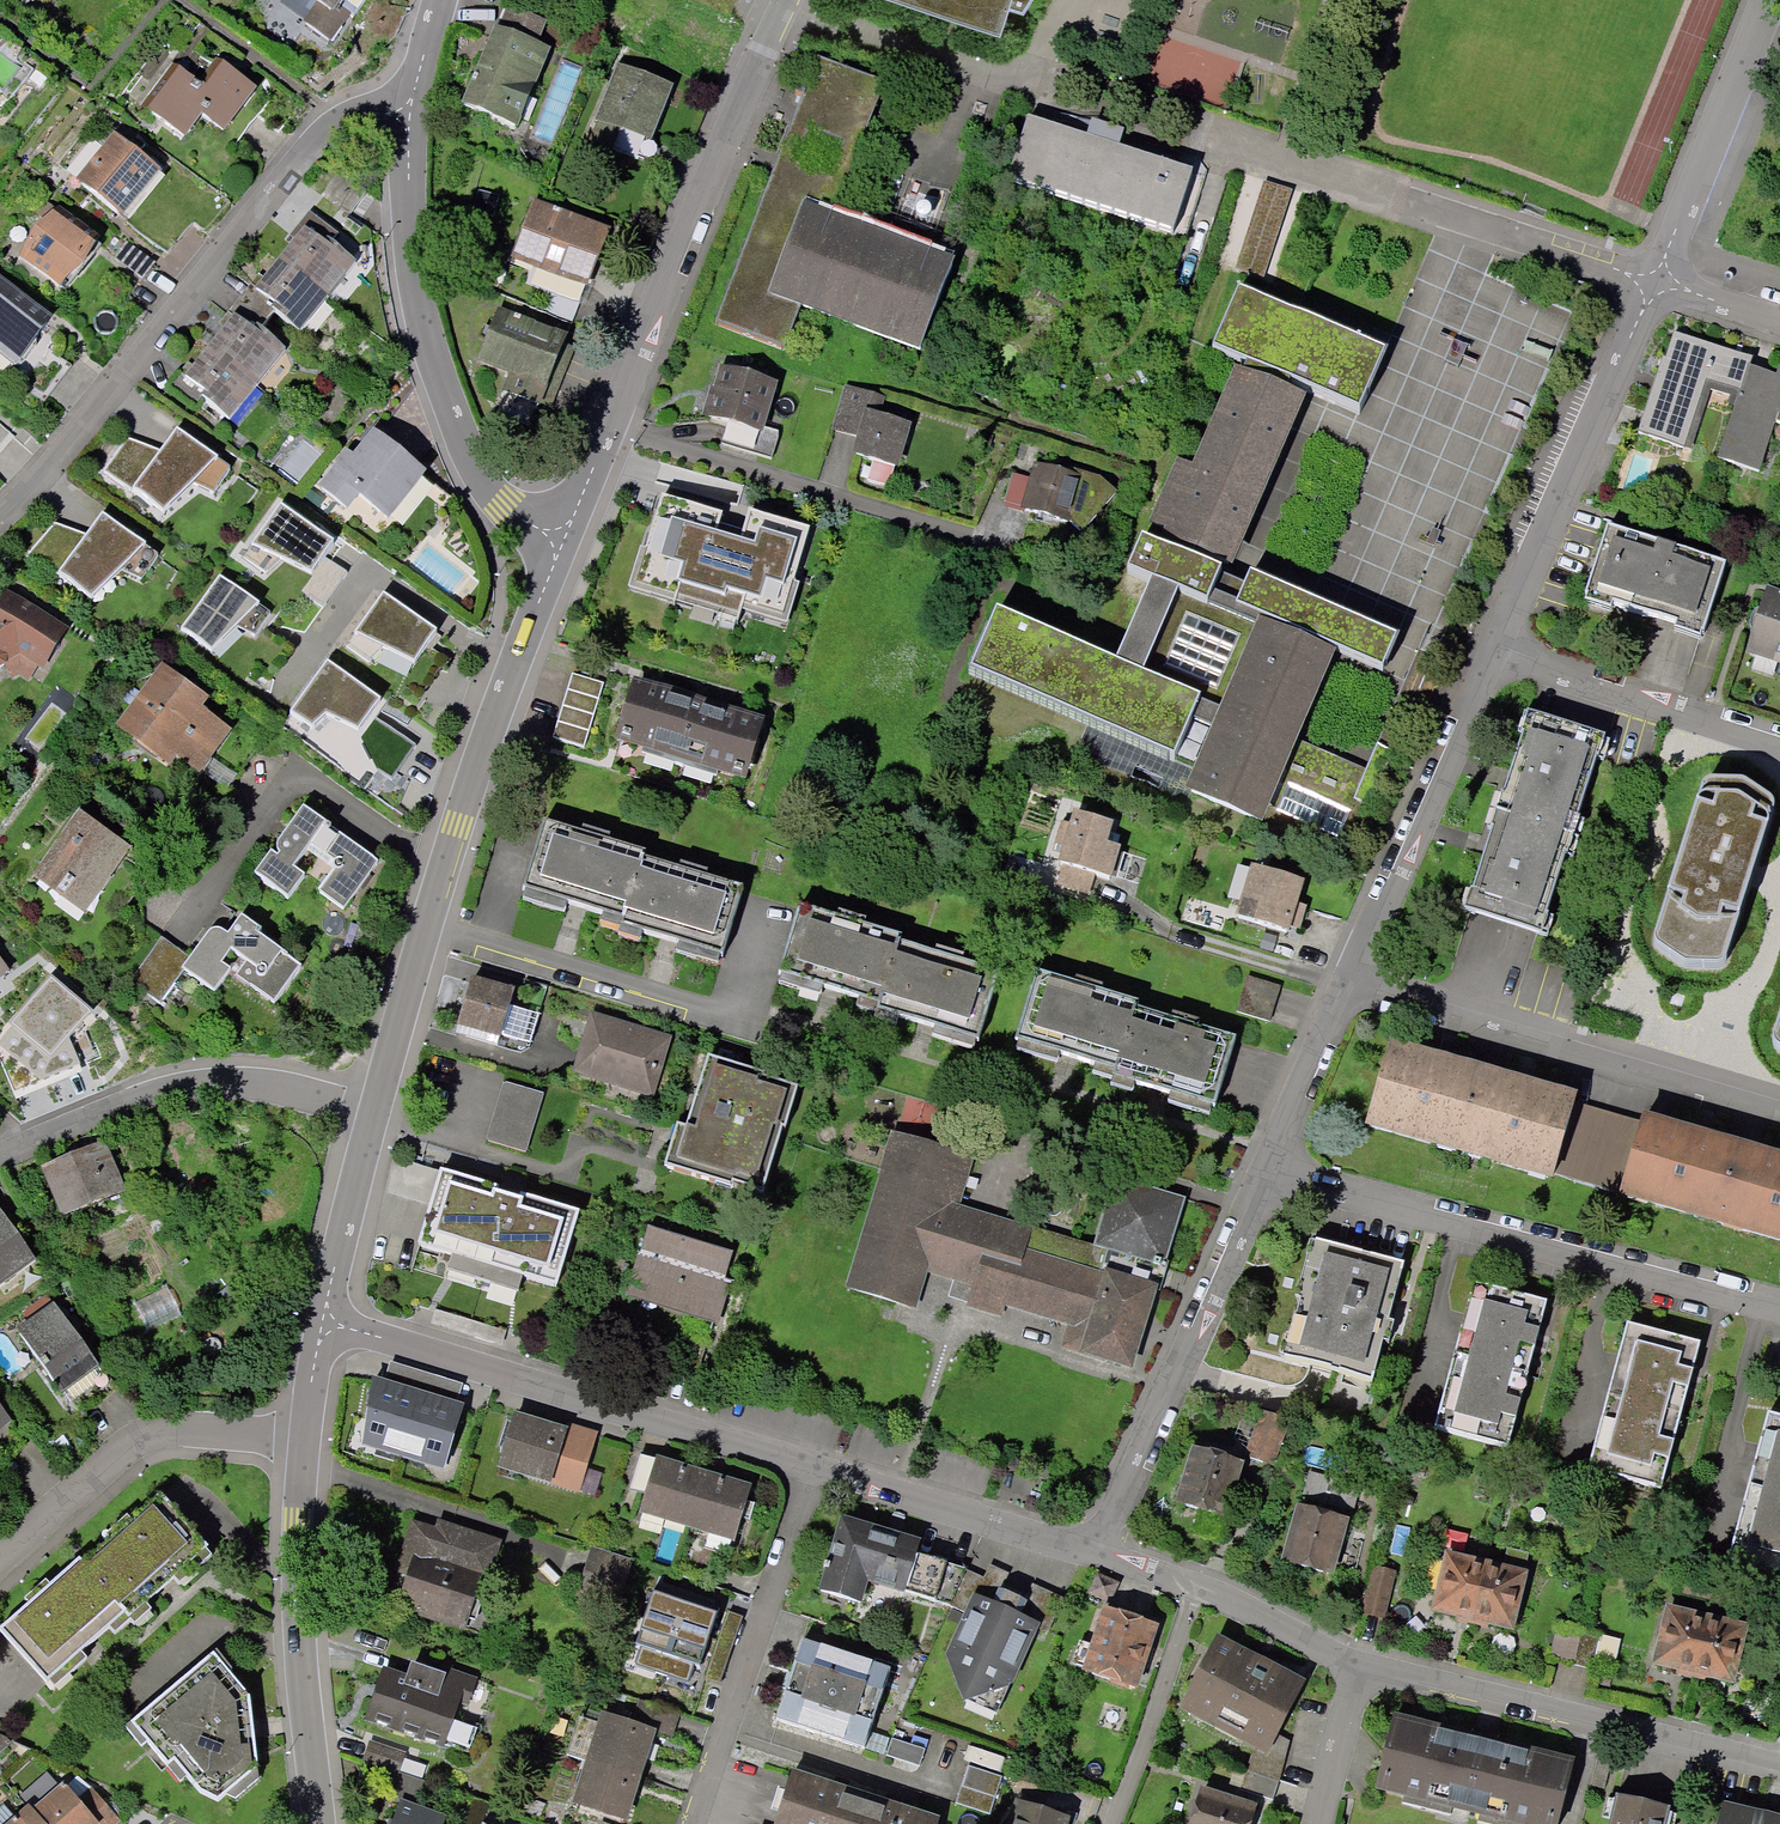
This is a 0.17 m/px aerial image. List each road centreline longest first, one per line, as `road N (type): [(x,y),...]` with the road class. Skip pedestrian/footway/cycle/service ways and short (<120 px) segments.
road 1 (residential): [(786,0),(1656,278)]
road 2 (residential): [(410,95),(333,113),(0,523)]
road 3 (residential): [(374,1114),(448,854),(559,538)]
road 4 (residential): [(559,538),(782,0)]
road 5 (residential): [(1265,1171),(1779,1309)]
road 6 (residential): [(813,1465),(326,1316)]
road 7 (residential): [(559,538),(503,505),(469,452),(423,330),(411,231),(410,95)]
road 8 (residential): [(1347,985),(1779,1114)]
road 9 (residential): [(1779,1764),(1361,1668)]
road 10 (residential): [(1489,664),(1656,278)]
road 11 (residential): [(1099,1553),(1265,1171)]
road 12 (residential): [(374,1114),(227,1087),(181,1088),(0,1154)]
road 13 (residential): [(320,1823),(299,1659),(297,1550),(310,1444)]
road 14 (residential): [(687,1823),(813,1465)]
road 15 (residential): [(310,1444),(210,1427),(150,1440),(0,1570)]
road 16 (residential): [(1347,985),(1489,664)]
road 17 (residential): [(1489,664),(1779,754)]
road 18 (residential): [(1656,278),(1767,0)]
road 19 (residential): [(1099,1553),(813,1465)]
road 20 (residential): [(1203,1592),(1123,1823)]
road 21 (residential): [(326,1316),(374,1114)]
road 22 (residential): [(1265,1171),(1347,985)]
road 23 (residential): [(1361,1668),(1203,1592)]
road 24 (residential): [(1361,1668),(1320,1823)]
road 25 (residential): [(1656,278),(1779,319)]
road 26 (residential): [(310,1444),(326,1316)]

